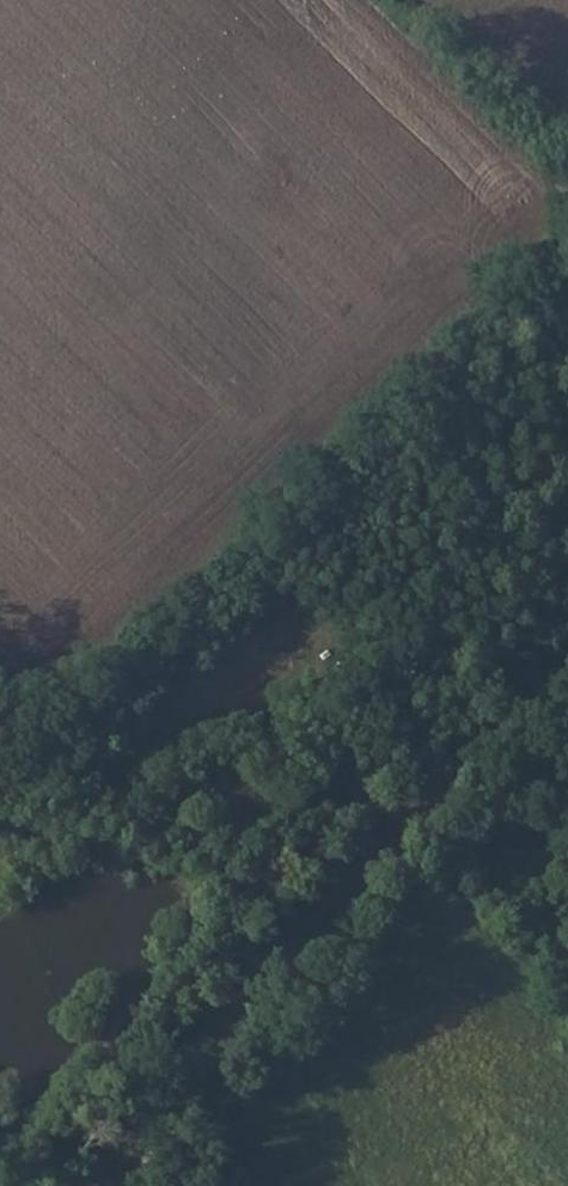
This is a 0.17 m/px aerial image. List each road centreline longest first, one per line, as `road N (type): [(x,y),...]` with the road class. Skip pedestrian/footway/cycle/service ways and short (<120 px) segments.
road 1 (track): [(67,1185),(567,632)]

